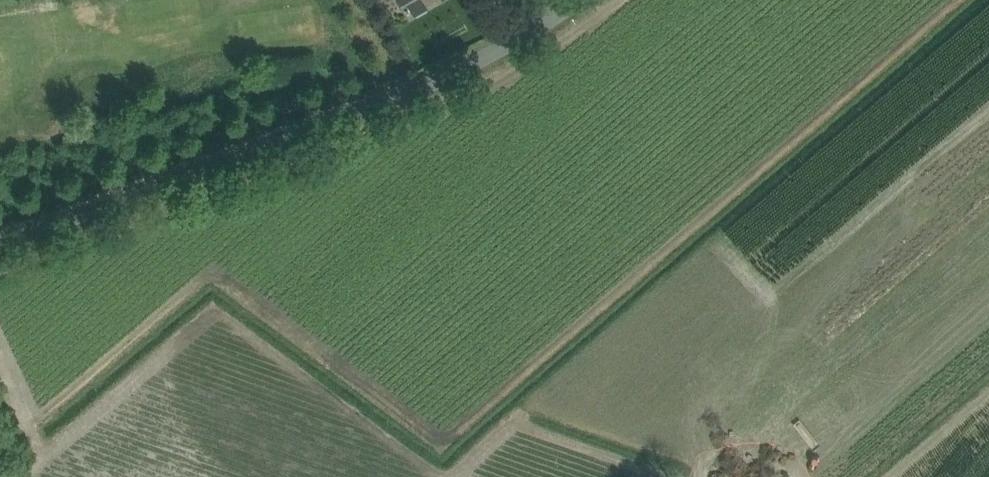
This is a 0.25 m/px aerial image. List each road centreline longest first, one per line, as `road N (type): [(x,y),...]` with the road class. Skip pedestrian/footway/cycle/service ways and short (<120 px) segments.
road 1 (unclassified): [(0,241),(408,95),(580,0)]

